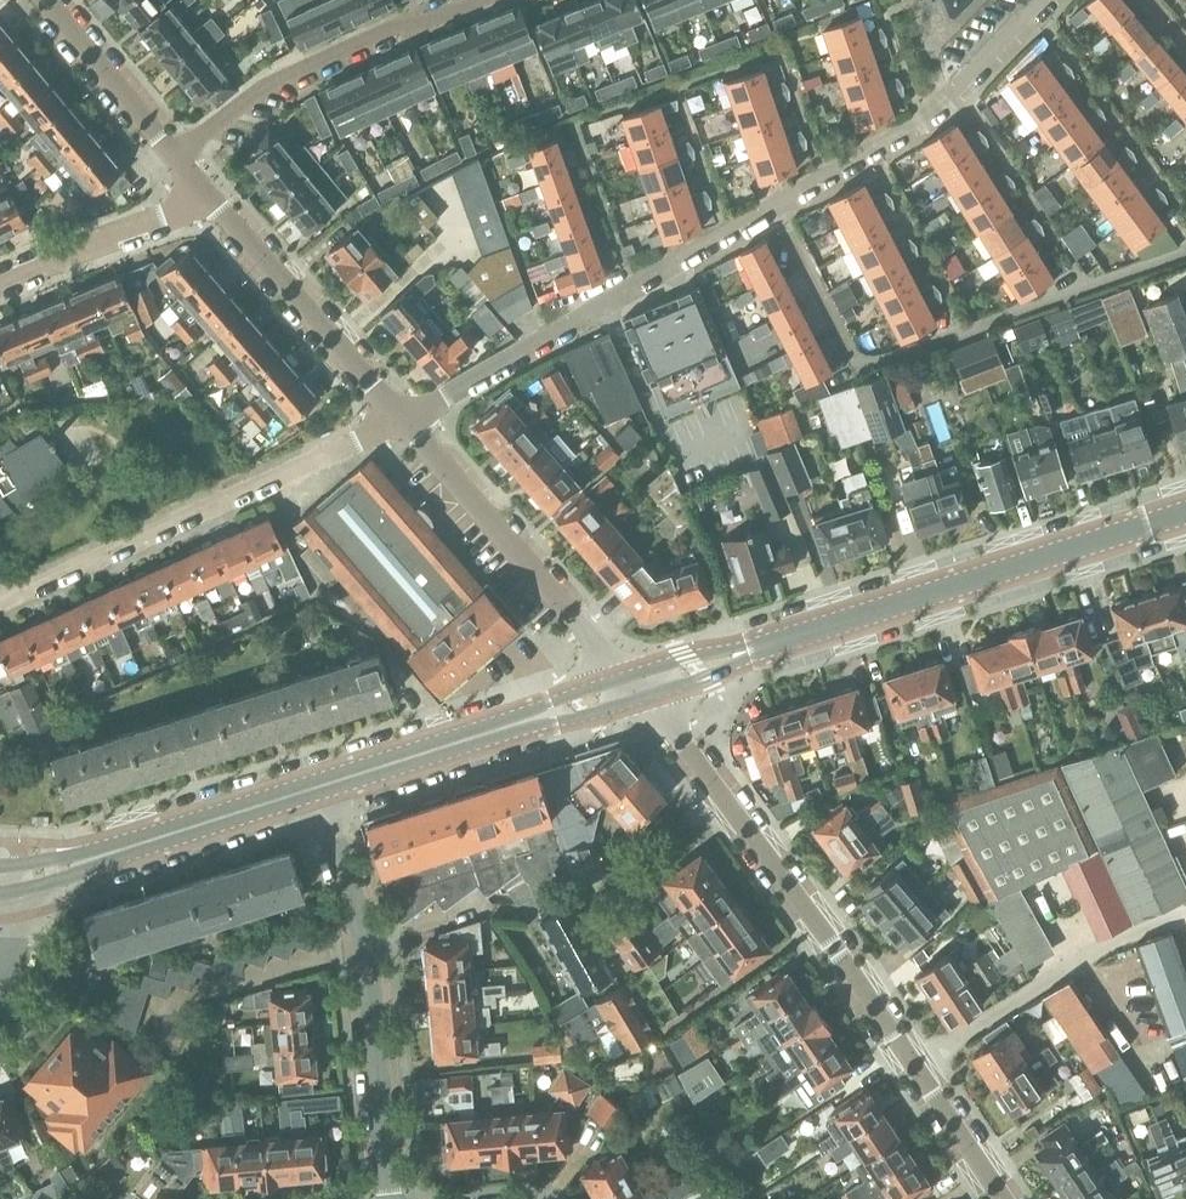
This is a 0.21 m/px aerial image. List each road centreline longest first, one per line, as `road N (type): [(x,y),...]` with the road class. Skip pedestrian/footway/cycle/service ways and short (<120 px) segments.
road 1 (tertiary): [(644,688),(1185,513)]
road 2 (residential): [(777,203),(853,359),(866,368),(1185,249)]
road 3 (residential): [(913,1067),(644,688)]
road 4 (residential): [(402,419),(0,602)]
road 5 (residential): [(777,203),(402,419)]
road 6 (residential): [(380,1198),(357,911),(313,787)]
road 7 (residential): [(644,688),(402,419)]
road 8 (tertiary): [(313,787),(644,688)]
road 9 (residential): [(178,155),(289,78),(483,0)]
road 10 (residential): [(1045,0),(948,95),(777,203)]
road 11 (tertiary): [(22,879),(313,787)]
road 12 (residential): [(402,419),(208,195)]
road 13 (residential): [(0,283),(208,195)]
road 14 (residential): [(913,1067),(1085,955)]
road 15 (residential): [(178,155),(45,0)]
road 16 (residential): [(1003,1198),(913,1067)]

